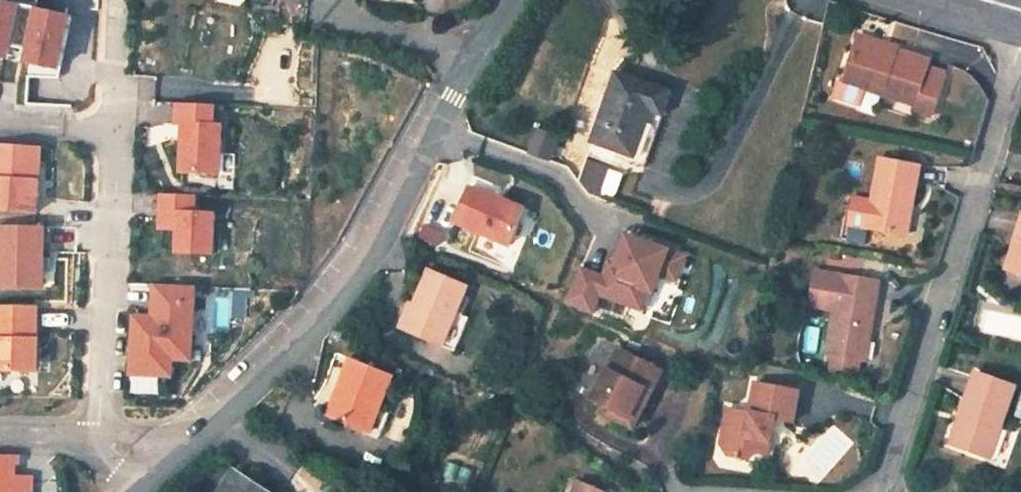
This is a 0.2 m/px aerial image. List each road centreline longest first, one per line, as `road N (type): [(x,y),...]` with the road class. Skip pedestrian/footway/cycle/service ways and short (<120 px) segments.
road 1 (residential): [(162,472),(338,294),(512,0)]
road 2 (residential): [(880,491),(1020,47)]
road 3 (residential): [(109,137),(95,432)]
road 4 (residential): [(109,137),(118,10)]

